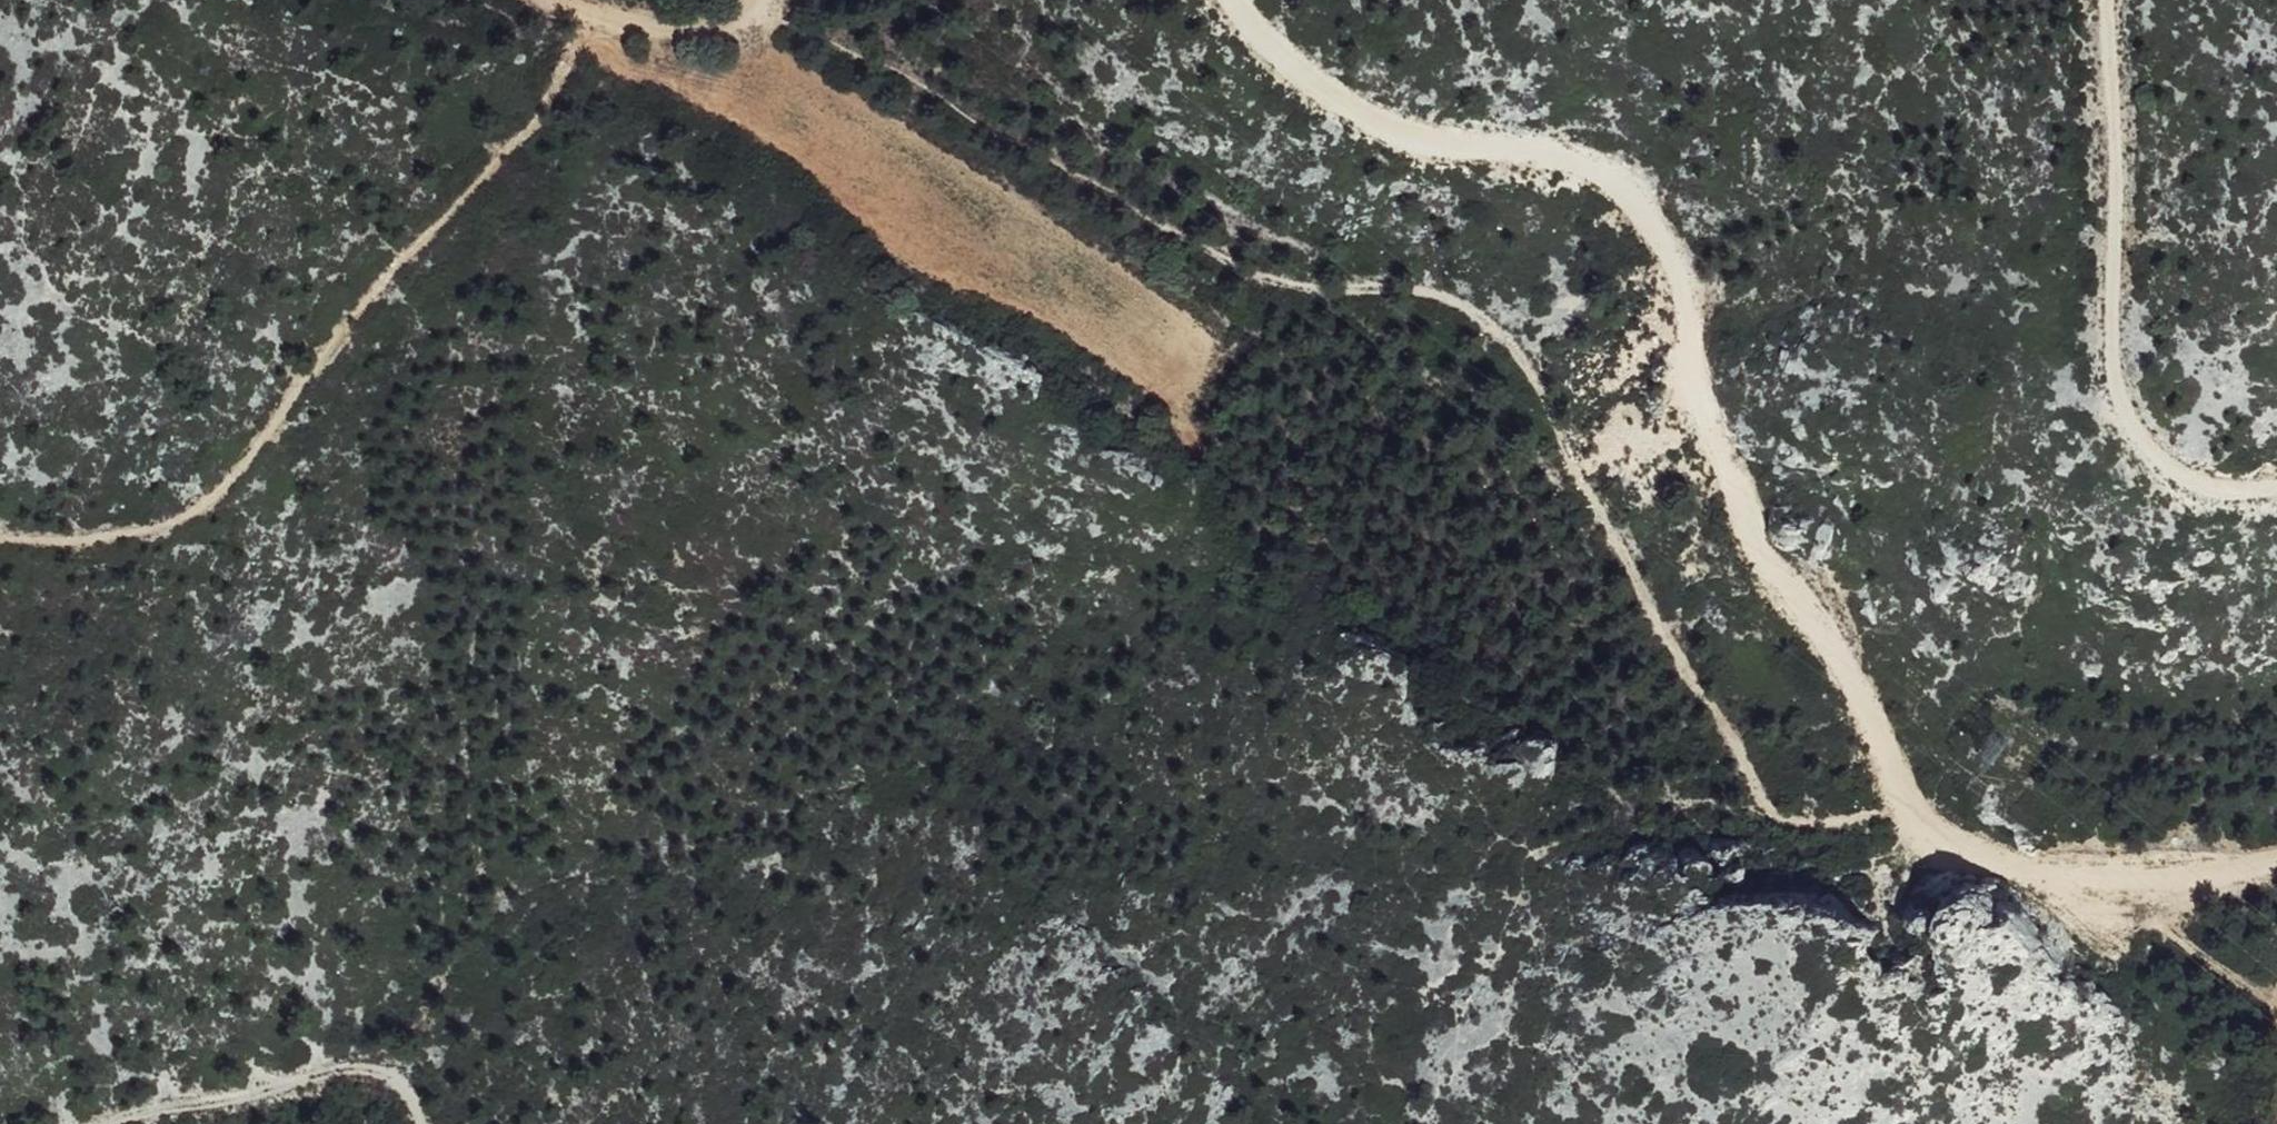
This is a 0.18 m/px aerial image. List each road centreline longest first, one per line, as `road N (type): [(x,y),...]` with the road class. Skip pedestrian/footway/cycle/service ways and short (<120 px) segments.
road 1 (track): [(1229,0),(1241,25),(1380,127),(1507,142),(1593,173),(1665,229),(1684,305),(1689,390),(1768,551),(1844,665),(1909,799),(1974,843),(2050,870),(2123,879),(2276,856)]
road 2 (track): [(2276,491),(2219,497),(2155,461),(2121,394),(2106,0)]
road 3 (track): [(563,0),(592,23),(684,32),(744,15),(751,0)]

